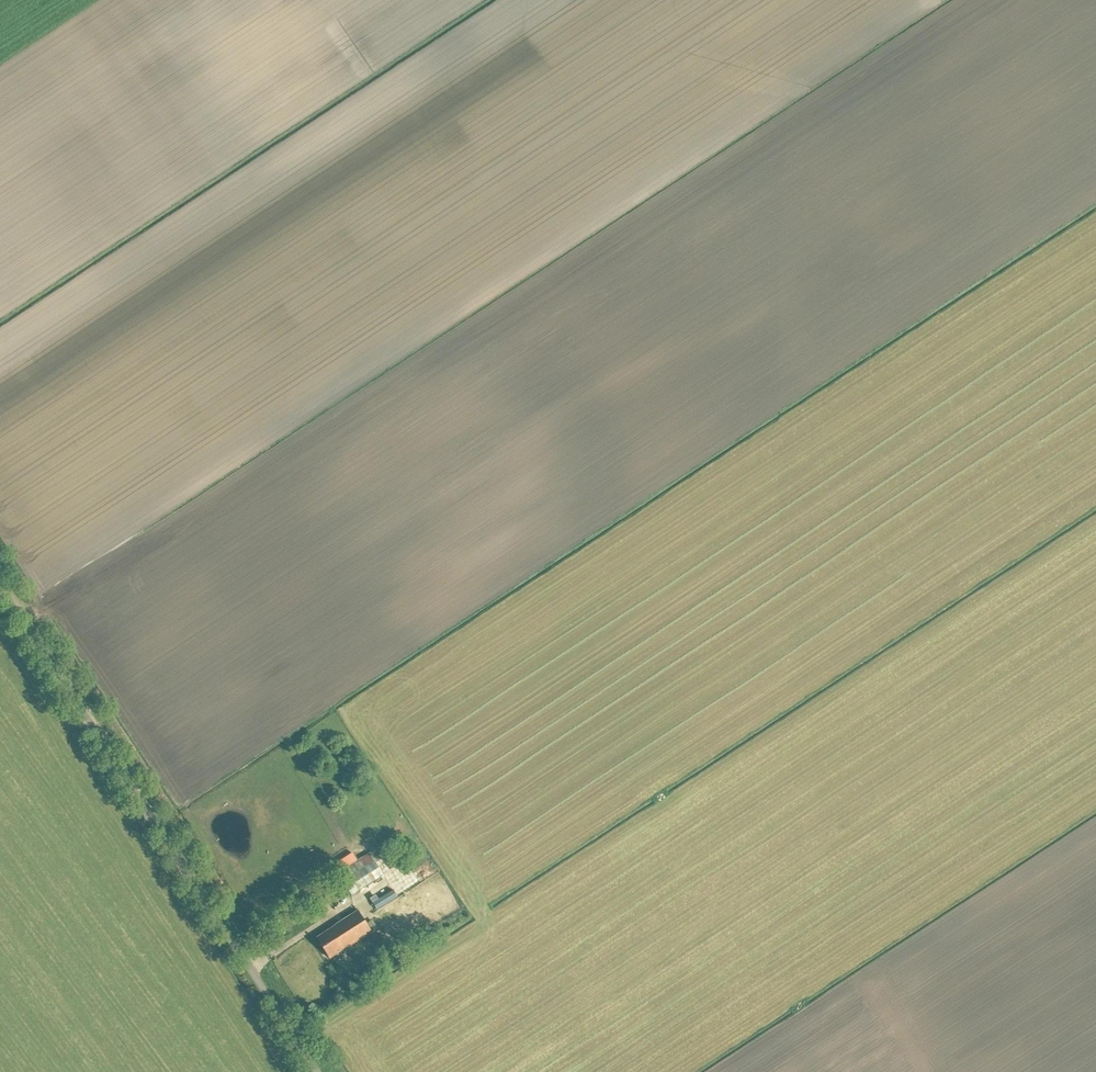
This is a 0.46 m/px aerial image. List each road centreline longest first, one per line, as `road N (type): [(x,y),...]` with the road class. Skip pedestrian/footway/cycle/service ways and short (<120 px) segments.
road 1 (unclassified): [(317,1071),(0,585)]

